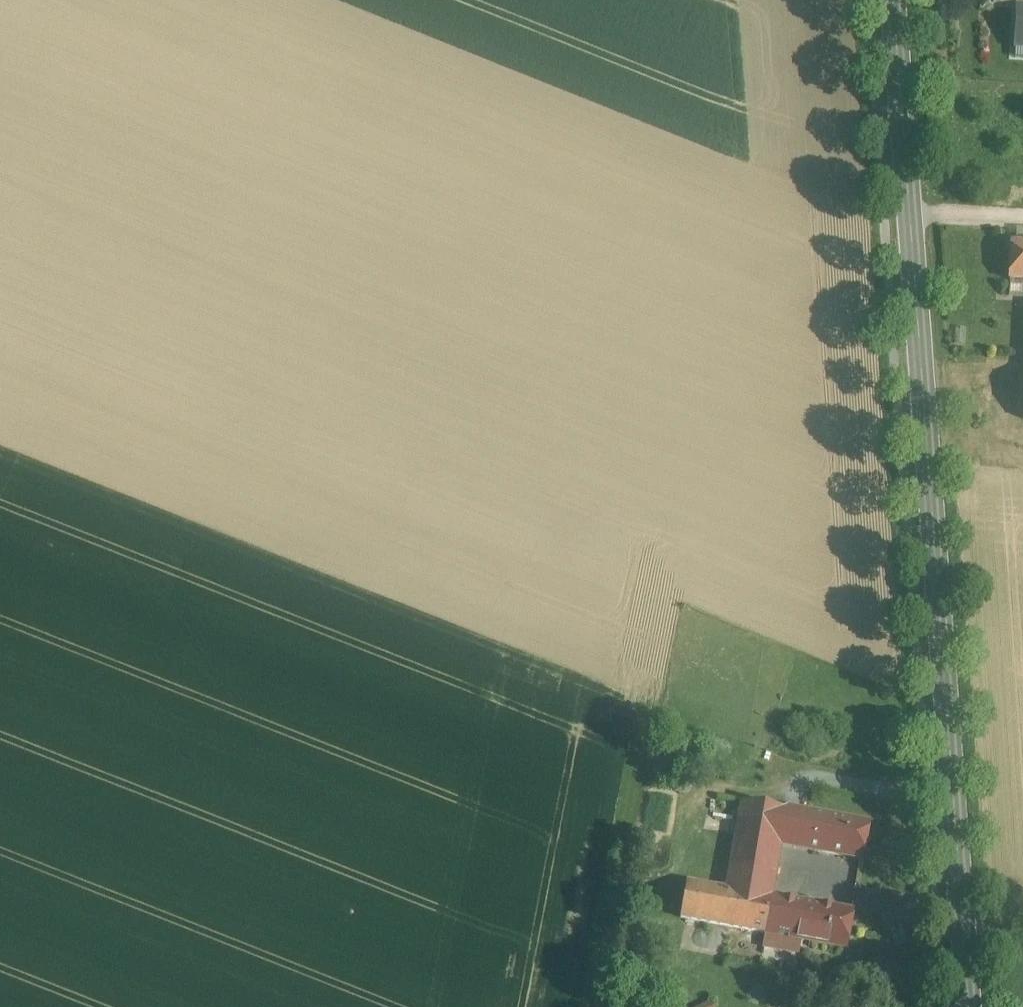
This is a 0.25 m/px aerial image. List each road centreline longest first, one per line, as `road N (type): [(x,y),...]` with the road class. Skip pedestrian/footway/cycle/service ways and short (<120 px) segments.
road 1 (tertiary): [(973,1006),(893,0)]

